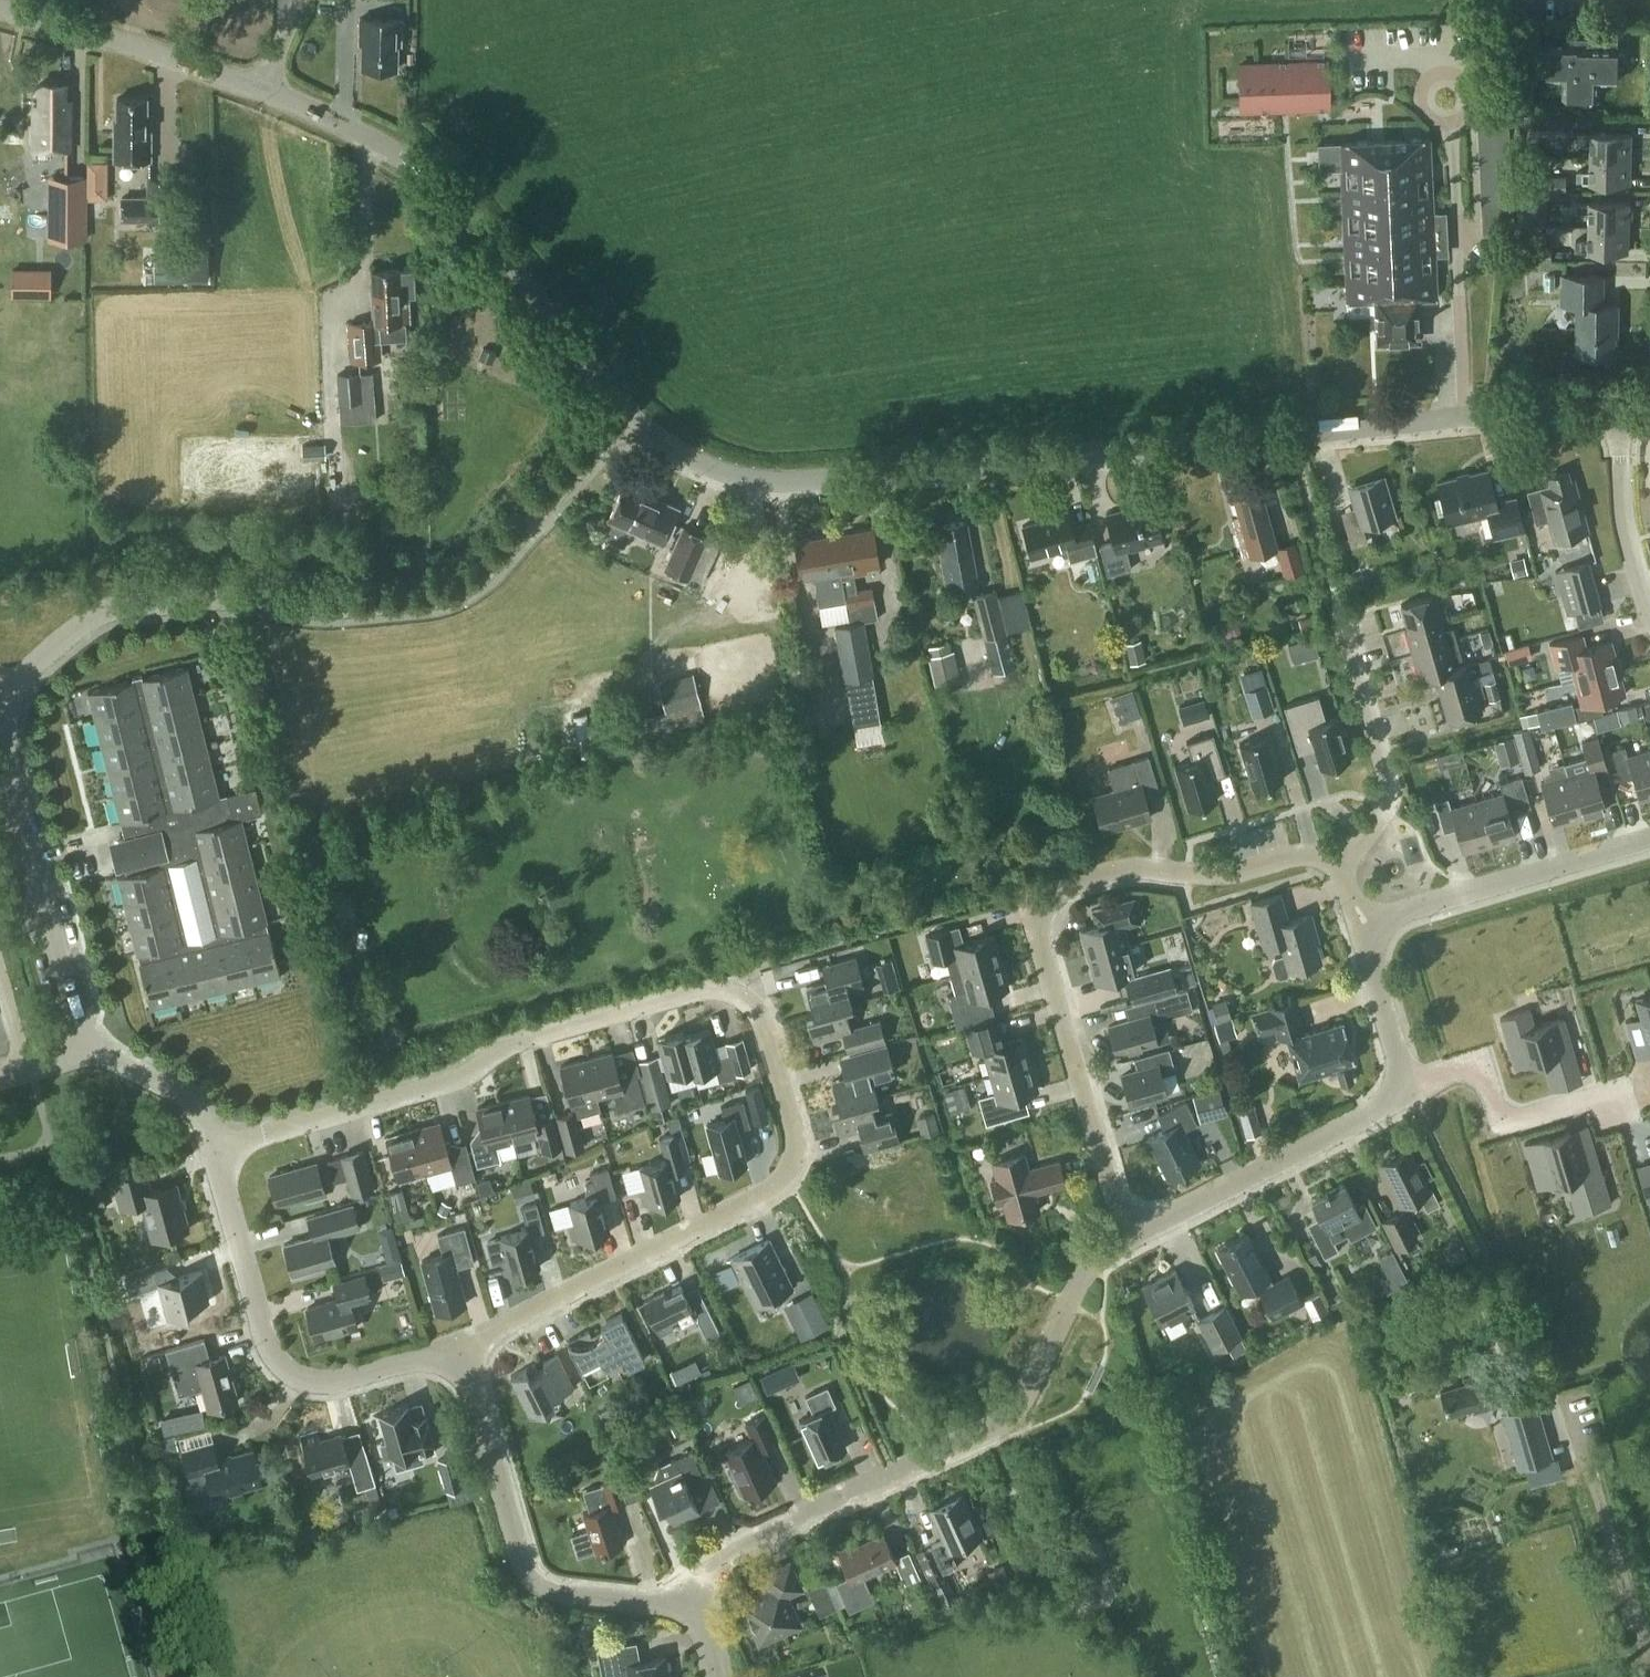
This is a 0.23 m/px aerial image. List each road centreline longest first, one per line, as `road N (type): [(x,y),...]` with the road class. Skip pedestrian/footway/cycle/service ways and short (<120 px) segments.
road 1 (residential): [(459,1346),(784,1176),(796,1133),(763,1020),(746,1001),(726,989),(702,990),(531,1039),(464,1076),(213,1148)]
road 2 (tertiary): [(628,415),(700,464),(751,480),(788,481),(1465,418)]
road 3 (residential): [(20,681),(80,623),(119,608),(245,596),(344,606),(429,601),(457,591),(628,415)]
road 4 (residential): [(1126,1237),(1043,954),(1039,924),(1047,898),(1120,869),(1221,871),(1302,854),(1339,866)]
road 5 (residential): [(698,1594),(712,1561),(739,1542),(1009,1413),(1078,1280),(1126,1237)]
road 6 (tertiary): [(628,415),(441,185),(391,150),(262,88)]
road 7 (residential): [(459,1346),(529,1574),(545,1586),(628,1598),(698,1594)]
road 8 (residential): [(213,1148),(267,1339),(294,1373),(336,1379),(459,1346)]
road 9 (residential): [(94,1041),(76,1015),(8,746),(9,700),(20,681)]
road 10 (residential): [(1126,1237),(1408,1087)]
road 11 (residential): [(1358,922),(1649,837)]
road 12 (residential): [(1465,418),(1450,123)]
road 13 (residential): [(1339,866),(1383,811),(1390,779),(1339,607)]
road 14 (tertiary): [(262,88),(0,5)]
road 15 (residential): [(1408,1087),(1482,1059),(1501,1121),(1608,1094)]
road 16 (residential): [(1649,614),(1625,517),(1620,404)]
road 17 (residential): [(1408,1087),(1358,922)]
road 18 (residential): [(213,1148),(181,1093),(94,1041)]
road 19 (tertiary): [(1465,418),(1620,404)]
road 20 (residential): [(1450,123),(1471,100),(1468,84),(1448,71),(1426,80),(1419,94),(1422,110),(1442,123)]

